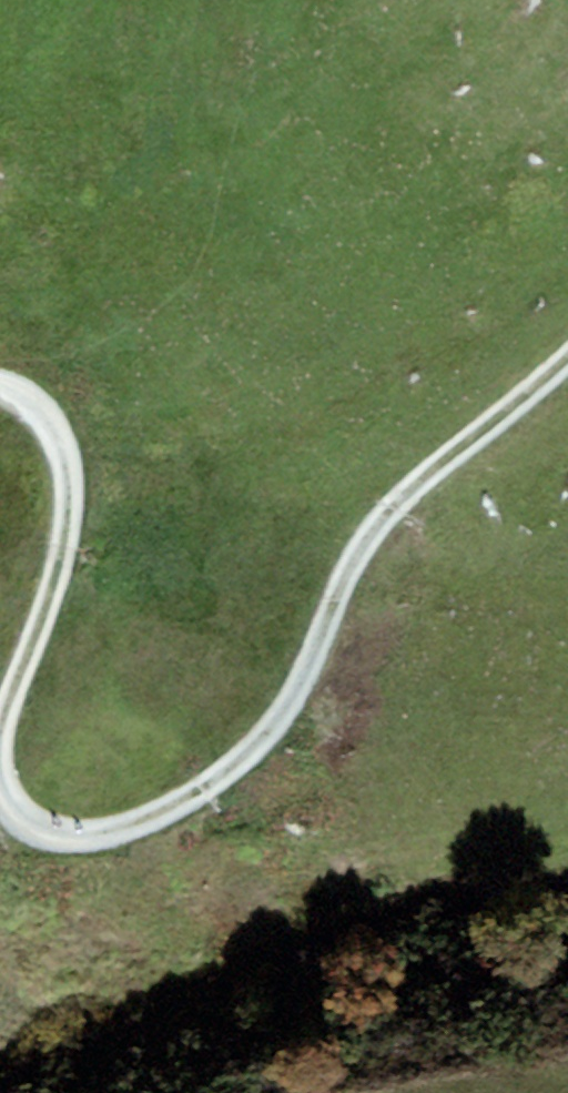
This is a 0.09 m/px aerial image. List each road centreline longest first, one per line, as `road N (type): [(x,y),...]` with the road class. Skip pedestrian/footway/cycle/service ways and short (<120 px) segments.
road 1 (track): [(567,354),(373,523),(282,711),(218,769),(134,818),(73,833),(28,822),(0,778)]
road 2 (track): [(0,723),(60,561),(69,478),(47,417),(0,383)]

